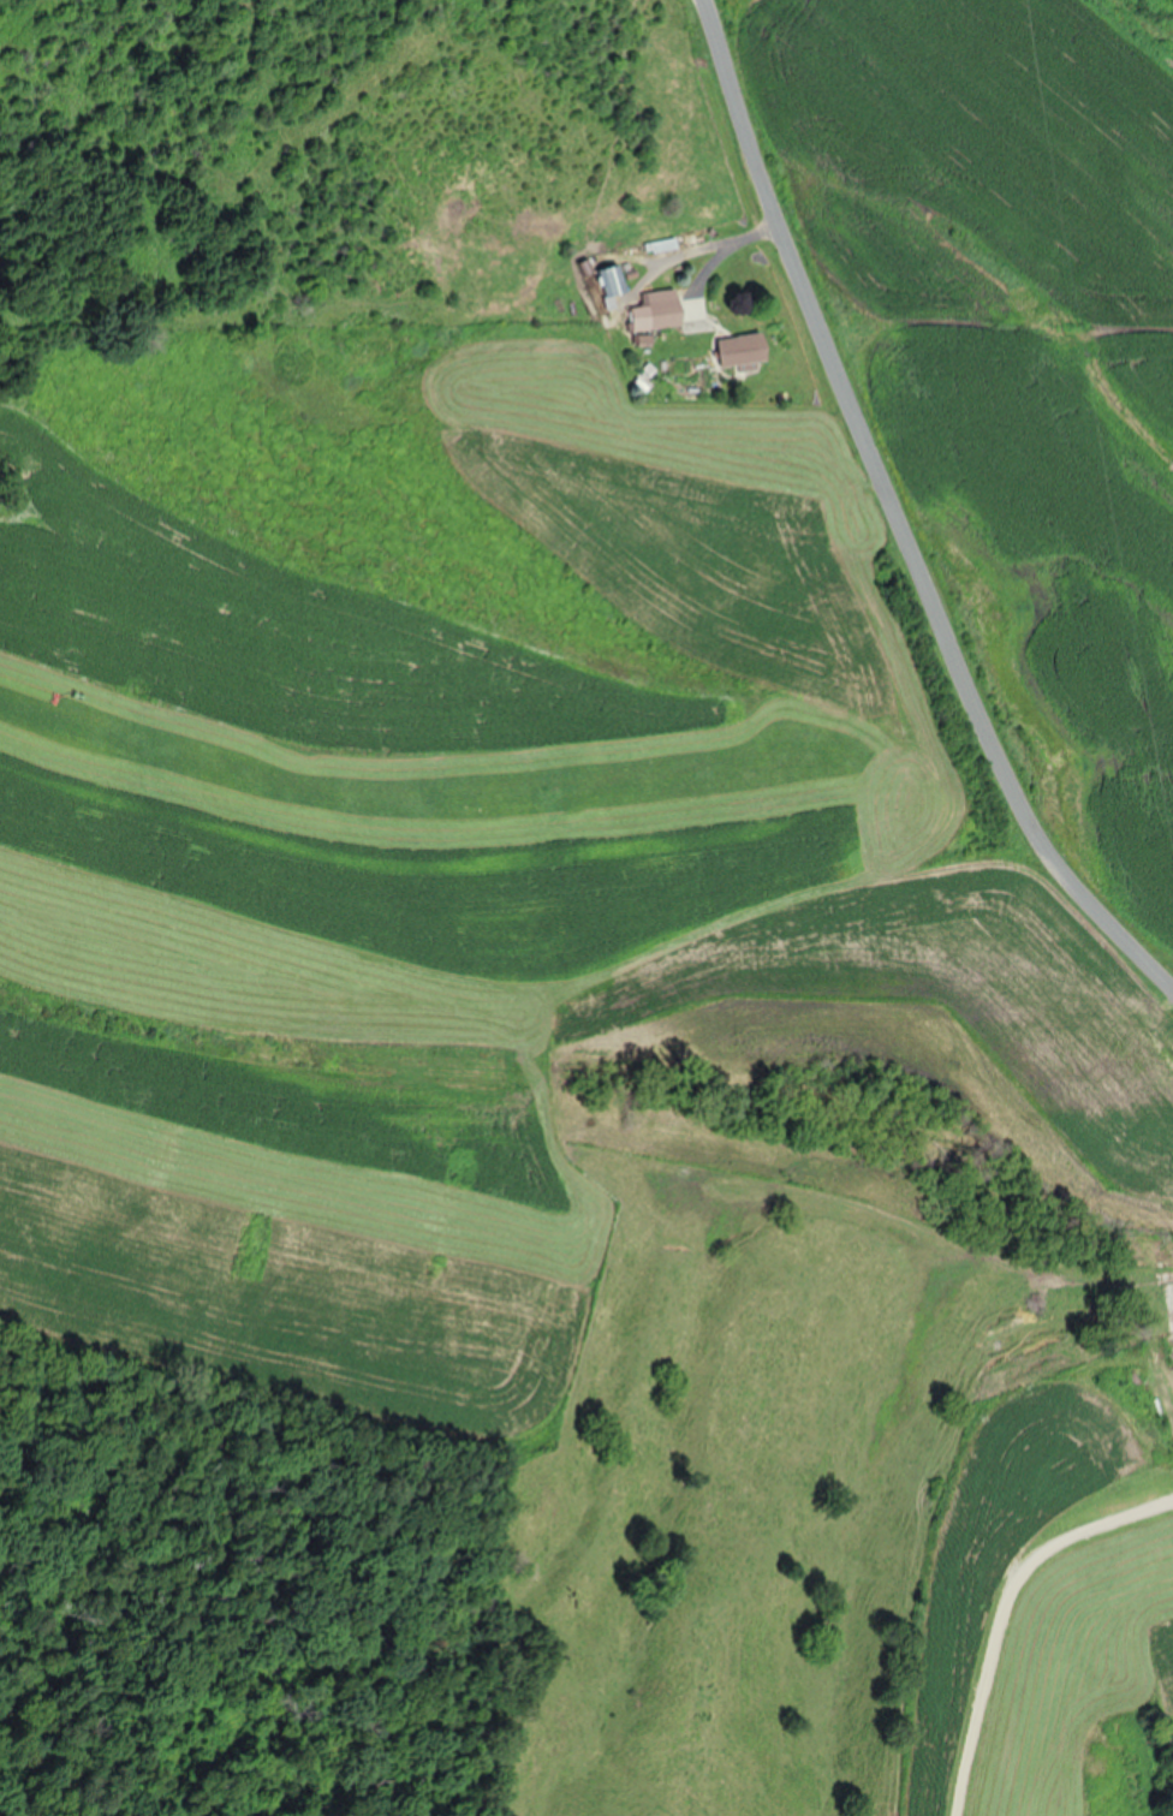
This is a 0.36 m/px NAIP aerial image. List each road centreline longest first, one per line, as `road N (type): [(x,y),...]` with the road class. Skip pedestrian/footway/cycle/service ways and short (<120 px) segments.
road 1 (residential): [(1172,995),(1044,856),(967,702),(745,142),(701,0)]

